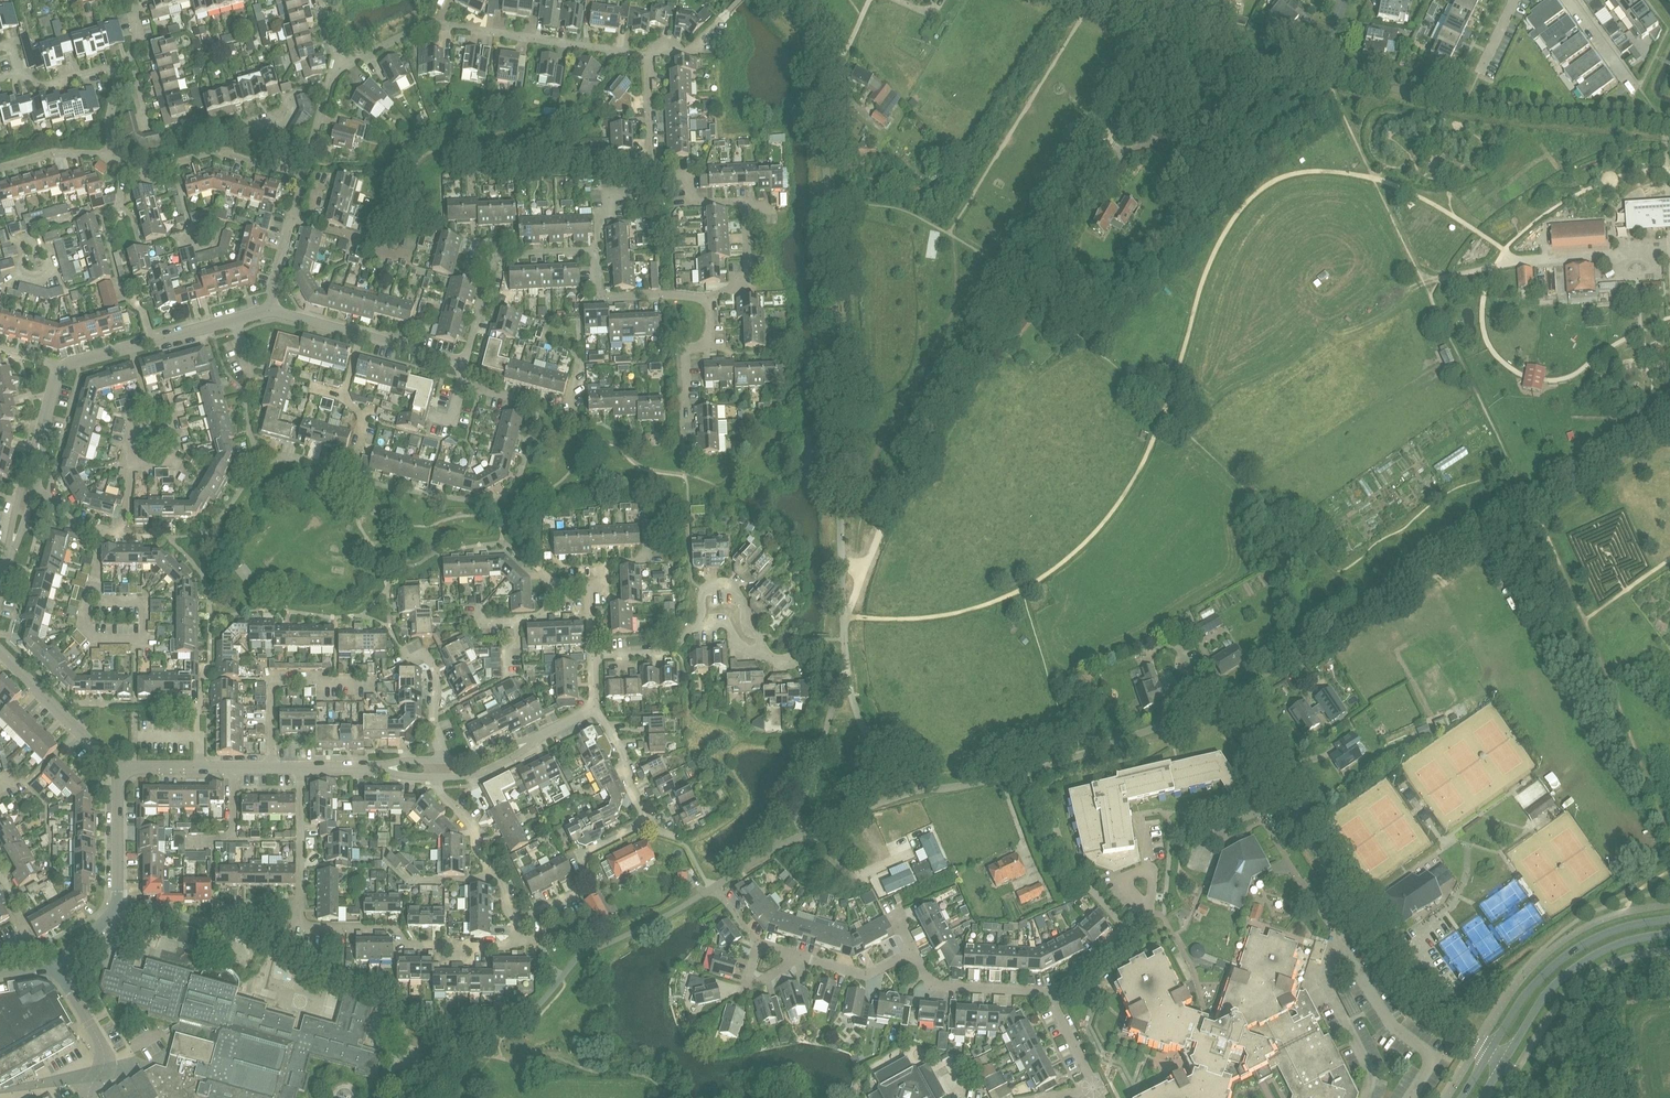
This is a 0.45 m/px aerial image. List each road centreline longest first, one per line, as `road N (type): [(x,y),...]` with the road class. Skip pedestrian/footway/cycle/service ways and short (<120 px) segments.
road 1 (residential): [(846,670),(820,71),(777,0)]
road 2 (track): [(842,570),(864,568),(889,506),(1166,32)]
road 3 (residential): [(1489,1052),(1401,978),(1220,702)]
road 4 (residential): [(334,70),(428,23),(645,55)]
road 5 (residential): [(1220,702),(1037,769),(921,787)]
road 6 (residential): [(1220,702),(1483,541)]
road 7 (residential): [(1049,996),(1127,929),(1070,866),(1044,795),(1033,791)]
road 8 (tertiary): [(1669,920),(1620,929),(1556,965),(1489,1052)]
road 9 (residential): [(745,206),(690,203),(689,176),(671,177),(654,162),(645,55)]
road 10 (residential): [(518,942),(408,944),(395,928),(299,925)]
road 11 (residential): [(461,374),(494,256),(595,251)]
road 12 (tertiary): [(1503,1062),(1545,996),(1572,970),(1612,946),(1669,935)]
road 13 (residential): [(461,374),(452,359),(271,309)]
road 14 (residential): [(304,174),(216,152),(131,176),(122,169)]
road 15 (residential): [(270,767),(271,681),(372,682)]
road 16 (residential): [(518,922),(505,886),(476,854),(475,825),(438,792),(441,779)]
road 17 (residential): [(518,922),(576,893),(584,856),(645,825)]
road 18 (residential): [(118,767),(0,651)]
road 19 (residential): [(299,925),(300,767)]
road 20 (residential): [(1049,996),(934,985),(914,950)]
road 21 (residential): [(595,251),(595,288),(606,296),(709,296)]
road 22 (residential): [(846,670),(793,813)]
road 23 (residential): [(167,537),(123,537),(80,524),(55,501),(33,493)]
road 24 (unclassified): [(88,1097),(103,1049),(55,966)]
road 25 (residential): [(921,787),(895,771),(869,738),(846,670)]
road 26 (unclassified): [(116,908),(118,767)]
road 27 (residential): [(34,249),(40,227),(116,208),(122,169)]
road 28 (residential): [(767,851),(715,887),(759,944)]
road 29 (residential): [(686,404),(684,349),(712,347),(709,296)]
road 30 (residential): [(697,624),(704,591),(729,588),(759,636),(758,653)]
road 31 (residential): [(328,86),(293,95),(286,112),(211,130)]
road 32 (residential): [(441,762),(432,725),(433,665),(424,650),(410,657)]
road 33 (residential): [(645,825),(617,740),(593,707)]
road 34 (residential): [(921,787),(804,834)]
road 35 (residential): [(914,950),(867,974),(800,956)]
road 36 (residential): [(116,164),(104,155),(51,153),(0,168)]
road 37 (residential): [(441,779),(508,761),(549,732)]

